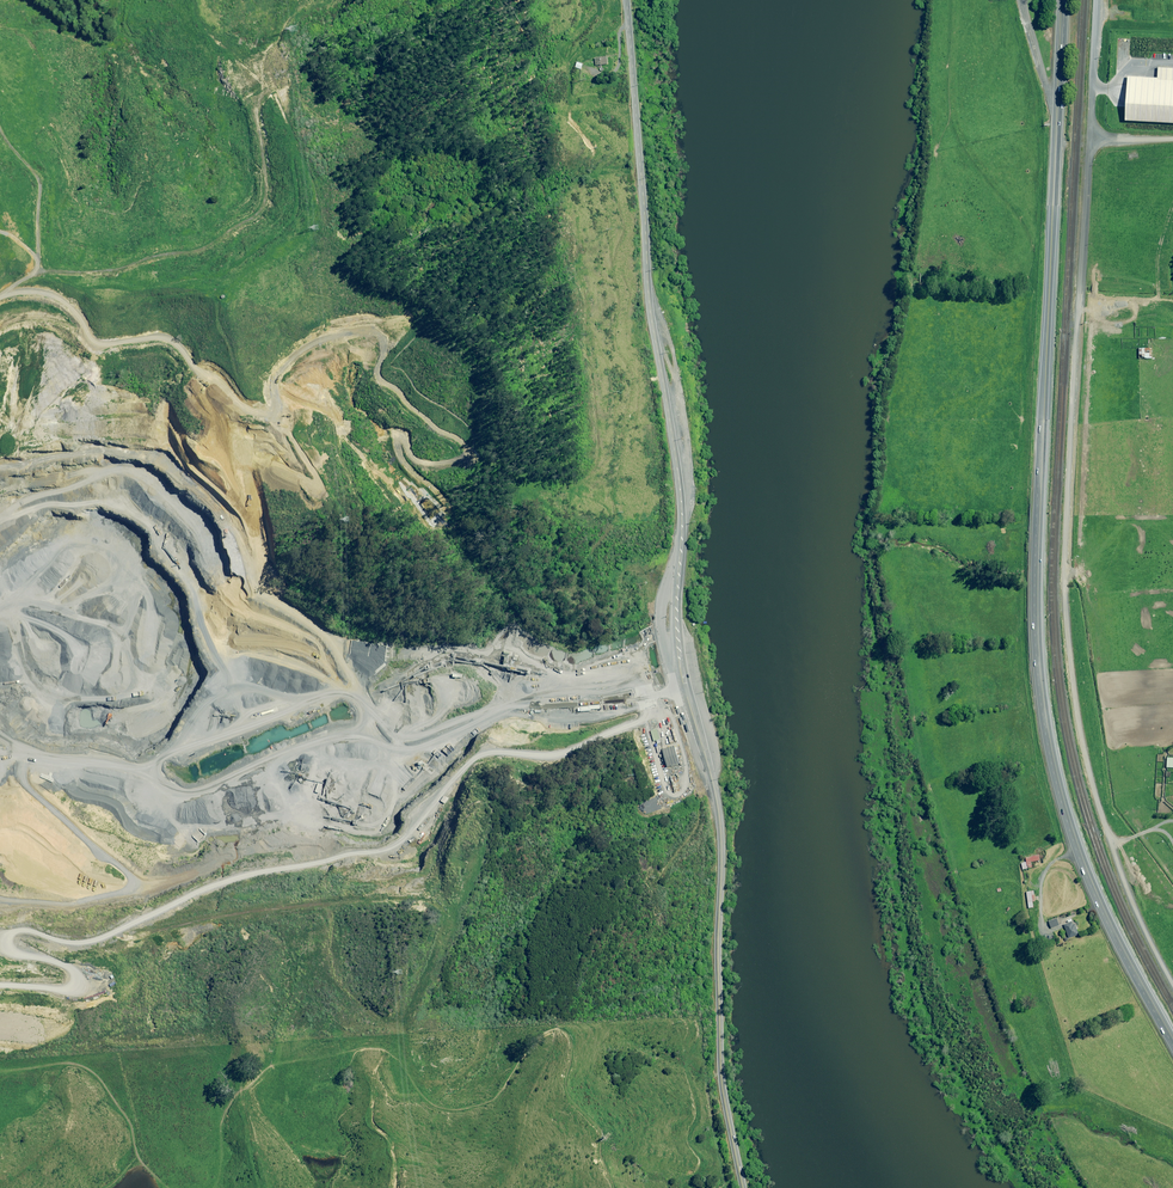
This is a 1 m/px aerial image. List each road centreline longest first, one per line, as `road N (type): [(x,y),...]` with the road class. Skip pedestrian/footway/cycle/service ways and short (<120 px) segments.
road 1 (tertiary): [(743,1187),(719,1049),(719,829),(678,639),(680,493),(649,302),(627,0)]
road 2 (unclassified): [(1172,983),(1101,815),(1073,688),(1064,590),(1096,0)]
road 3 (secondary): [(1172,1038),(1086,867),(1046,714),(1038,576),(1057,104)]
road 4 (track): [(0,921),(103,934),(245,871),(400,842),(489,750),(573,750),(644,717)]
road 5 (track): [(372,711),(357,656),(332,626),(193,532),(48,510),(0,527)]
road 6 (track): [(372,711),(402,735),(542,698),(627,695),(685,681)]
road 7 (track): [(248,400),(172,332),(103,338),(54,289),(21,283)]
road 8 (track): [(0,1020),(58,1011),(77,987),(69,960),(27,929)]
road 9 (track): [(43,266),(45,176),(0,111)]
road 10 (track): [(43,266),(122,264),(169,251)]

